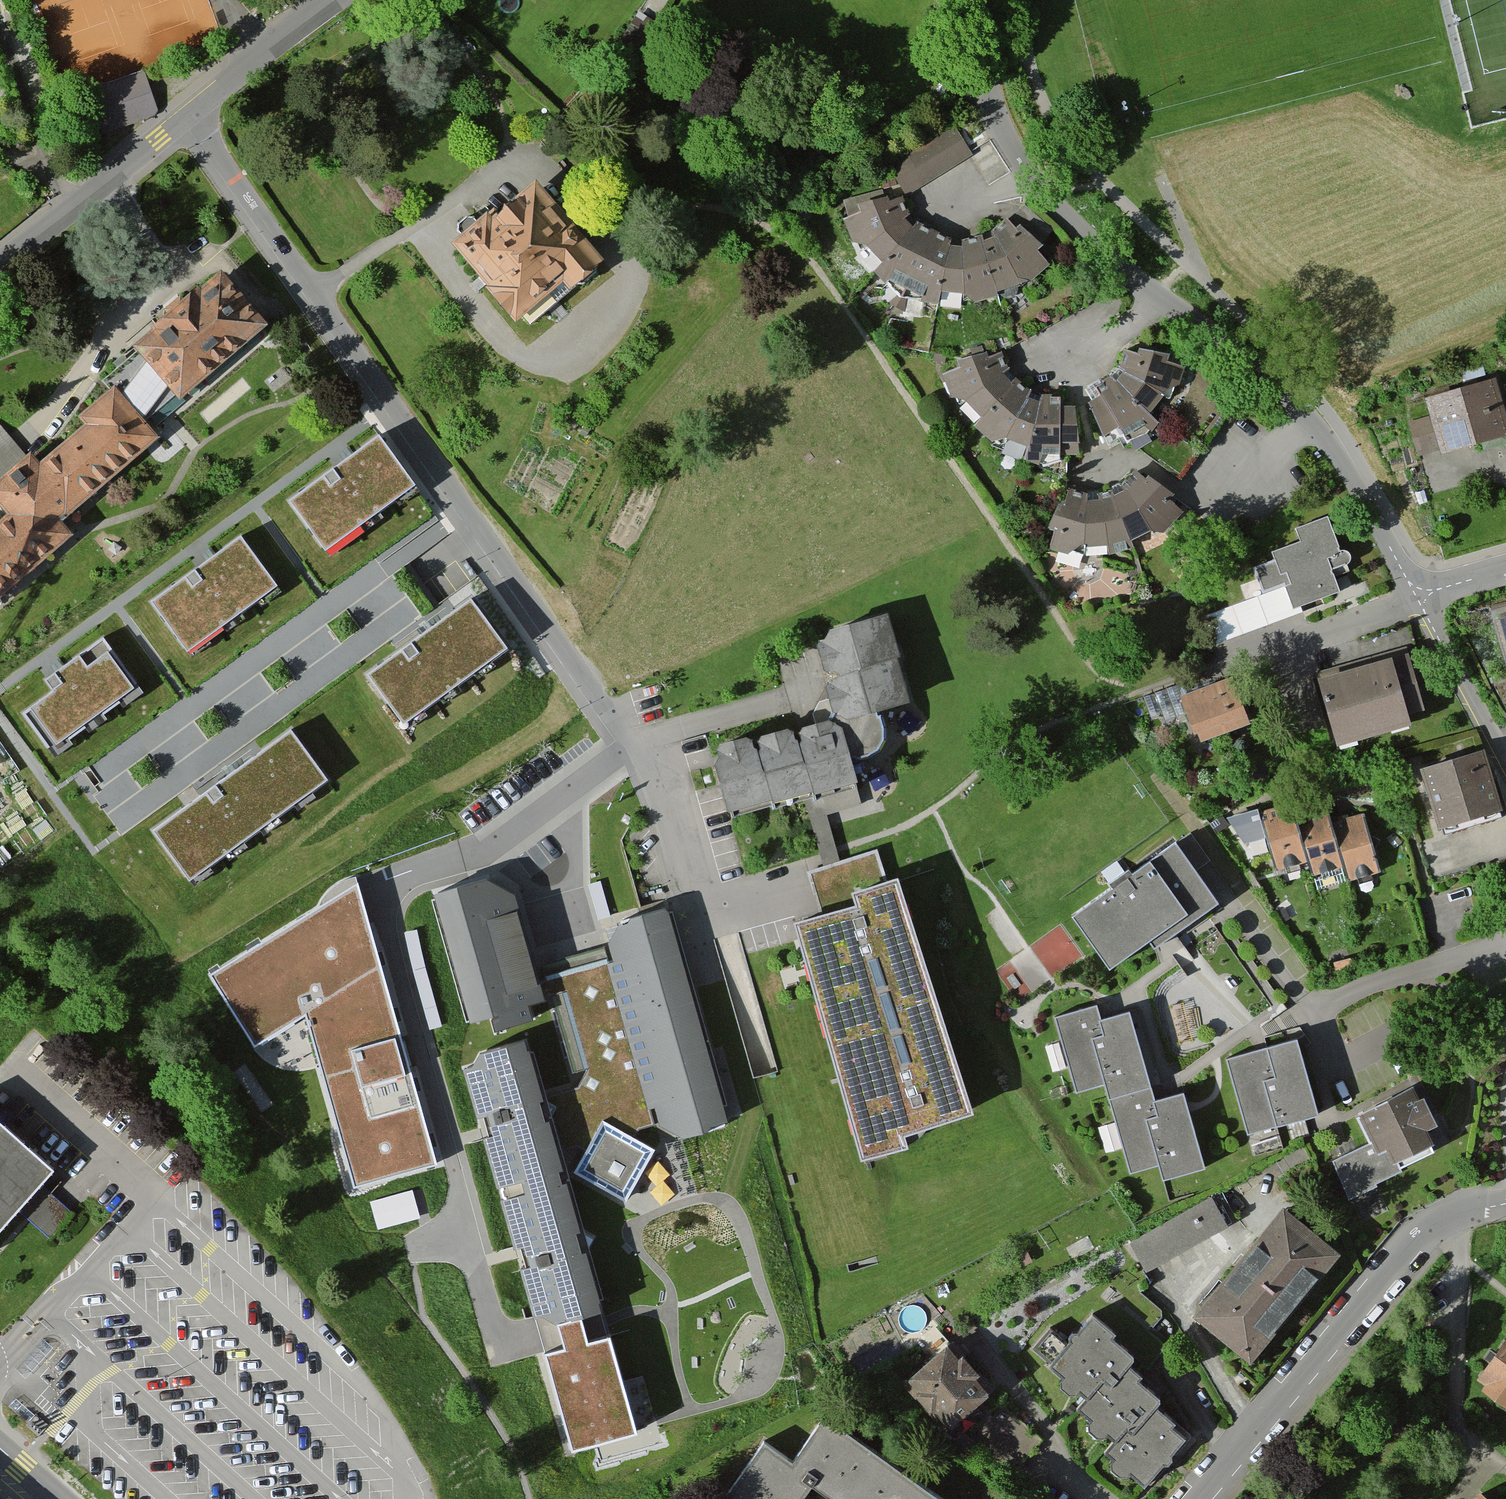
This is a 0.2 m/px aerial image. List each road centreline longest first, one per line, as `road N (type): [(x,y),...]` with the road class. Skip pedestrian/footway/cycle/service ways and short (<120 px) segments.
road 1 (residential): [(194,114),(632,746),(701,900)]
road 2 (residential): [(1417,598),(1358,484),(1268,373),(1157,293),(1042,192),(998,122),(982,0)]
road 3 (residential): [(1197,1498),(1413,1240),(1457,1212),(1505,1204)]
road 4 (residential): [(194,114),(0,263)]
road 5 (residential): [(1505,762),(1417,598)]
road 6 (residential): [(330,0),(194,114)]
road 7 (residential): [(1417,598),(1279,646)]

